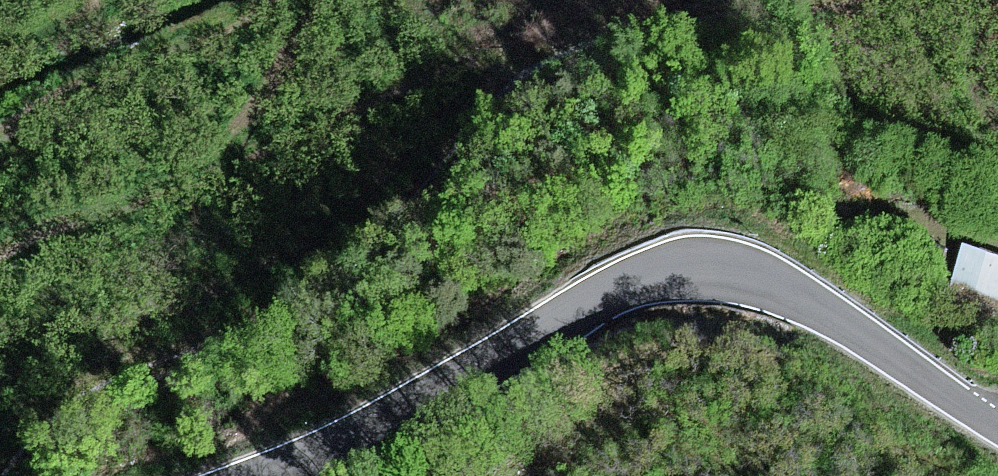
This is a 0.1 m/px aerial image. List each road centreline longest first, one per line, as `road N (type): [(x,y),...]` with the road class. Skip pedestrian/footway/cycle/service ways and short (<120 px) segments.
road 1 (unclassified): [(997,427),(821,309),(762,281),(676,268),(609,291),(368,429),(266,475)]
road 2 (track): [(791,0),(640,26),(580,50),(410,185),(232,310)]
road 3 (track): [(1,475),(86,388),(232,310)]

